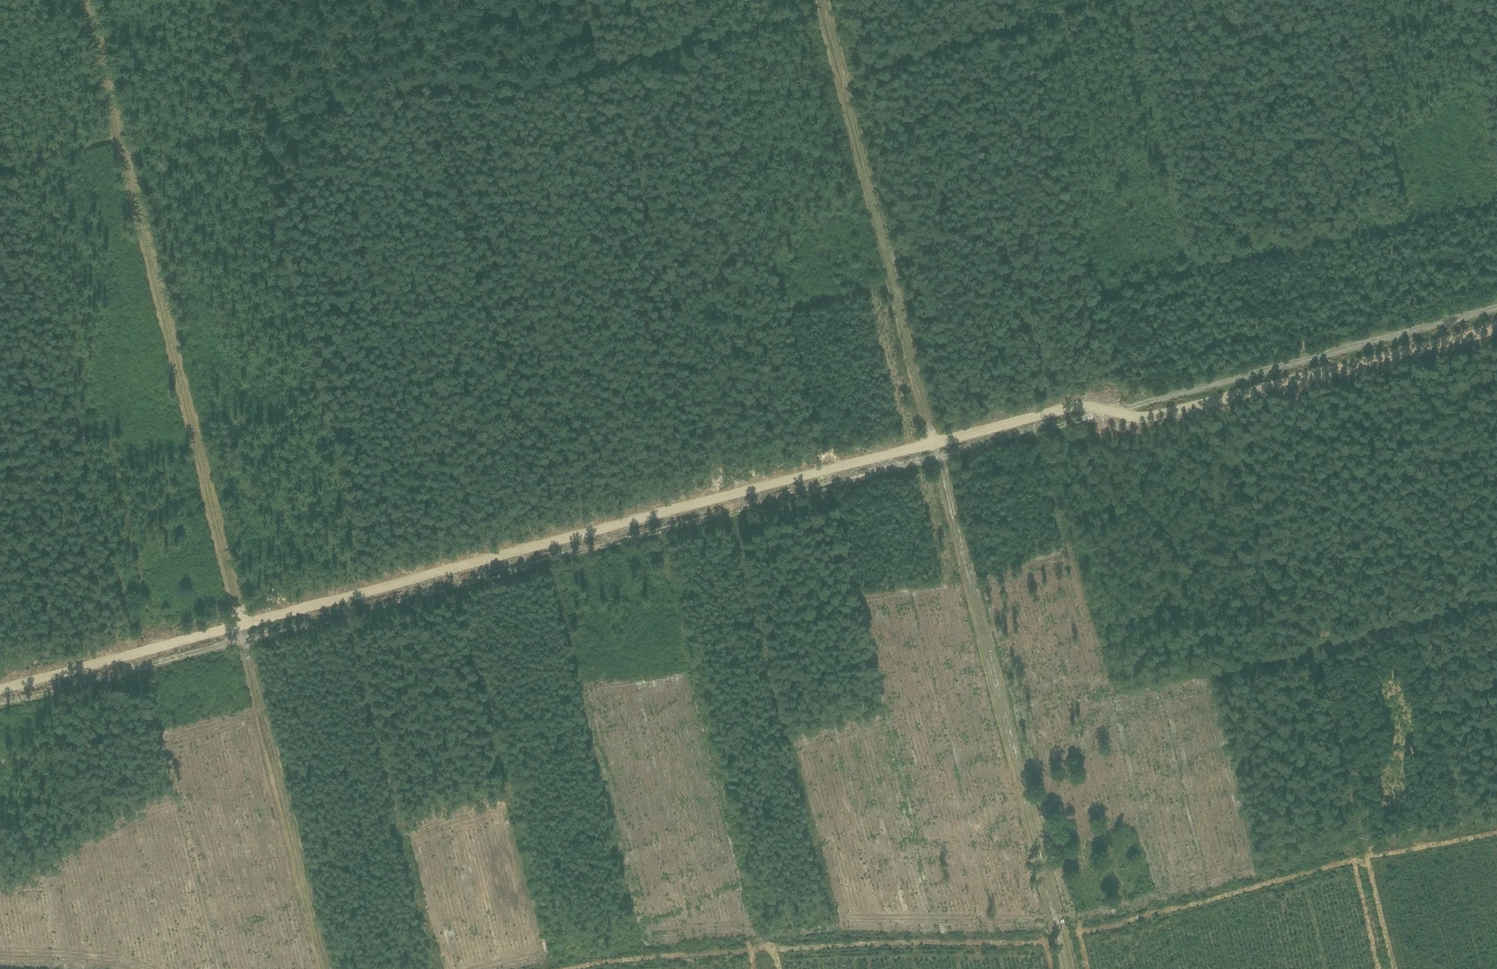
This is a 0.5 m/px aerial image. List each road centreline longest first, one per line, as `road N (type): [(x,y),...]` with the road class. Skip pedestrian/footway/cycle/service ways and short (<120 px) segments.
road 1 (track): [(1070,968),(827,0)]

